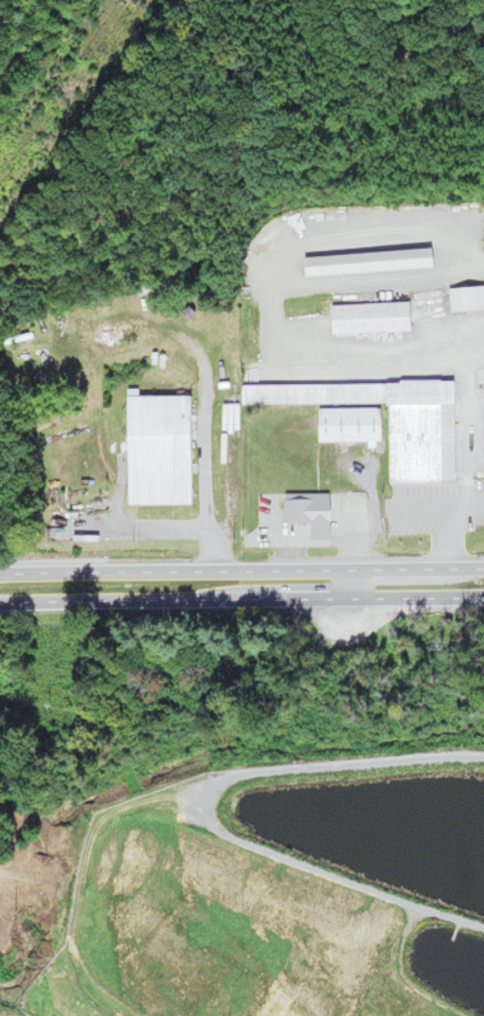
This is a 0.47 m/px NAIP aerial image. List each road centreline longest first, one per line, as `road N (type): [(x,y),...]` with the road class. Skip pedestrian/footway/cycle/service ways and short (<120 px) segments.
road 1 (trunk): [(0,603),(483,597)]
road 2 (trunk): [(483,568),(0,574)]

